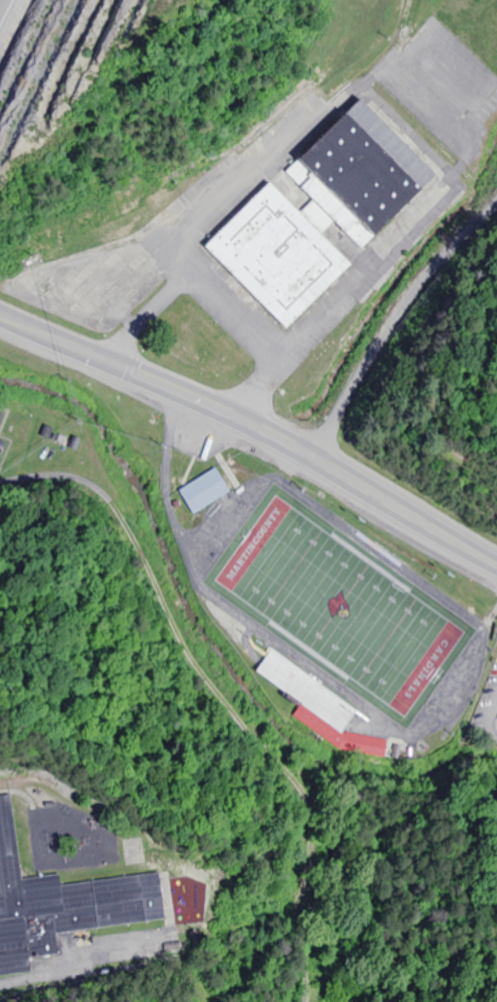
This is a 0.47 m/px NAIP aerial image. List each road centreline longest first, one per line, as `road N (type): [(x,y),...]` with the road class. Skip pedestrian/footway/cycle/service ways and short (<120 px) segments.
road 1 (primary): [(496,566),(242,421),(0,316)]
road 2 (residential): [(316,460),(400,313),(496,205)]

